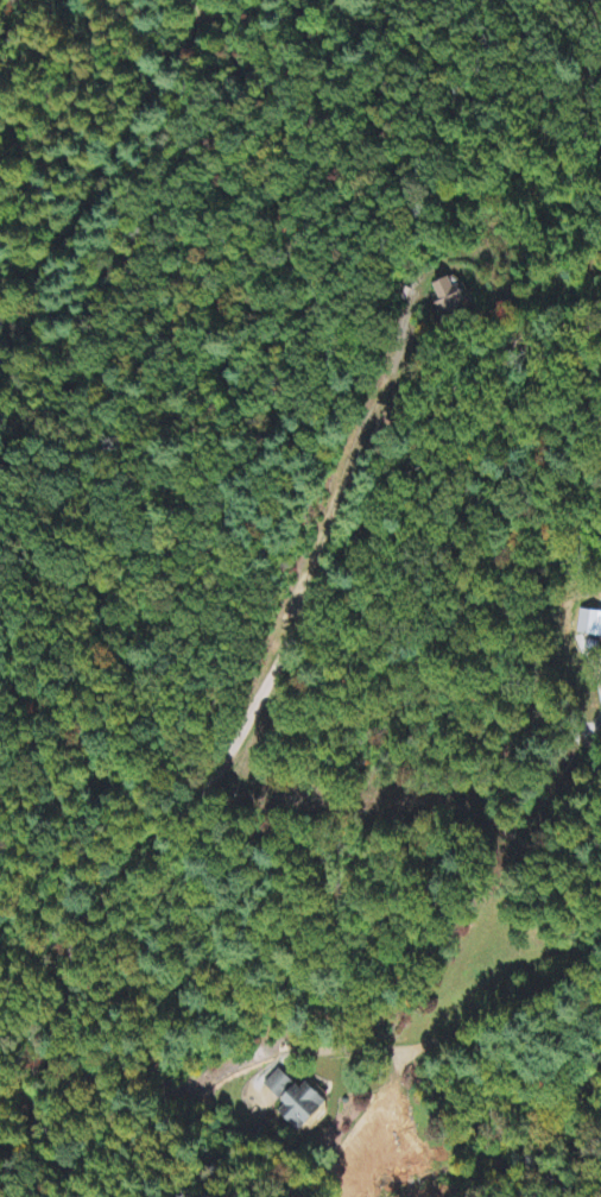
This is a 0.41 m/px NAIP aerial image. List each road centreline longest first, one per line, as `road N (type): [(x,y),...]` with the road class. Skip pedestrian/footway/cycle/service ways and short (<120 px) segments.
road 1 (residential): [(40,1196),(21,1170),(21,1095),(52,1008),(107,916),(277,713),(366,509),(600,321)]
road 2 (residential): [(21,1095),(166,1108),(299,1053),(514,1038),(600,996)]
road 3 (residential): [(600,872),(447,829),(447,742),(595,745),(600,724)]
road 4 (residential): [(600,317),(552,202),(564,29),(543,0)]

